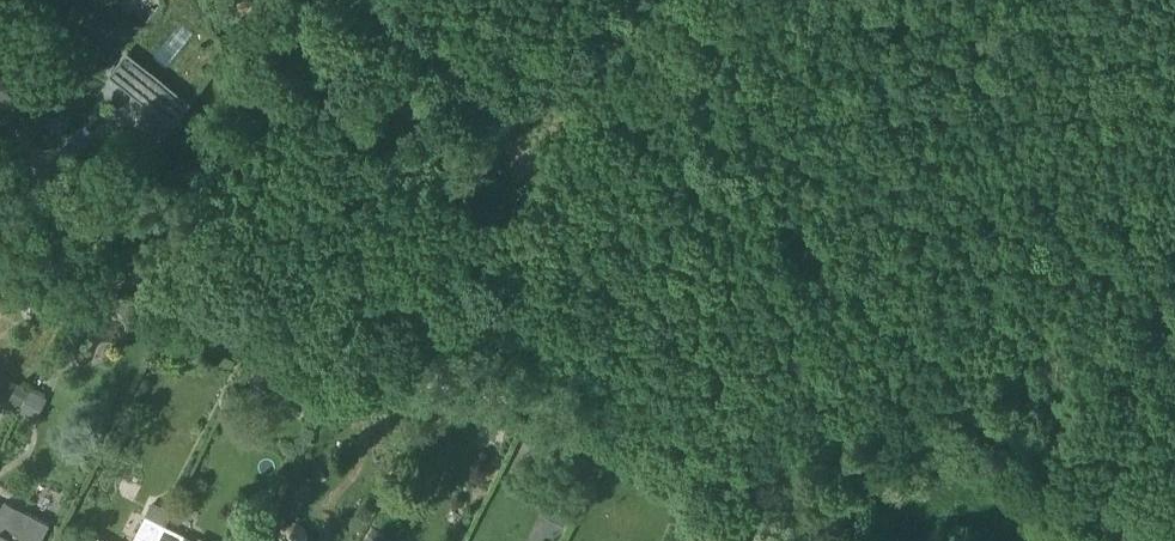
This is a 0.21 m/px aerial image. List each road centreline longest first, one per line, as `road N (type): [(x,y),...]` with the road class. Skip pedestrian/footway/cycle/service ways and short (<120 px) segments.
road 1 (track): [(353,0),(551,155)]

